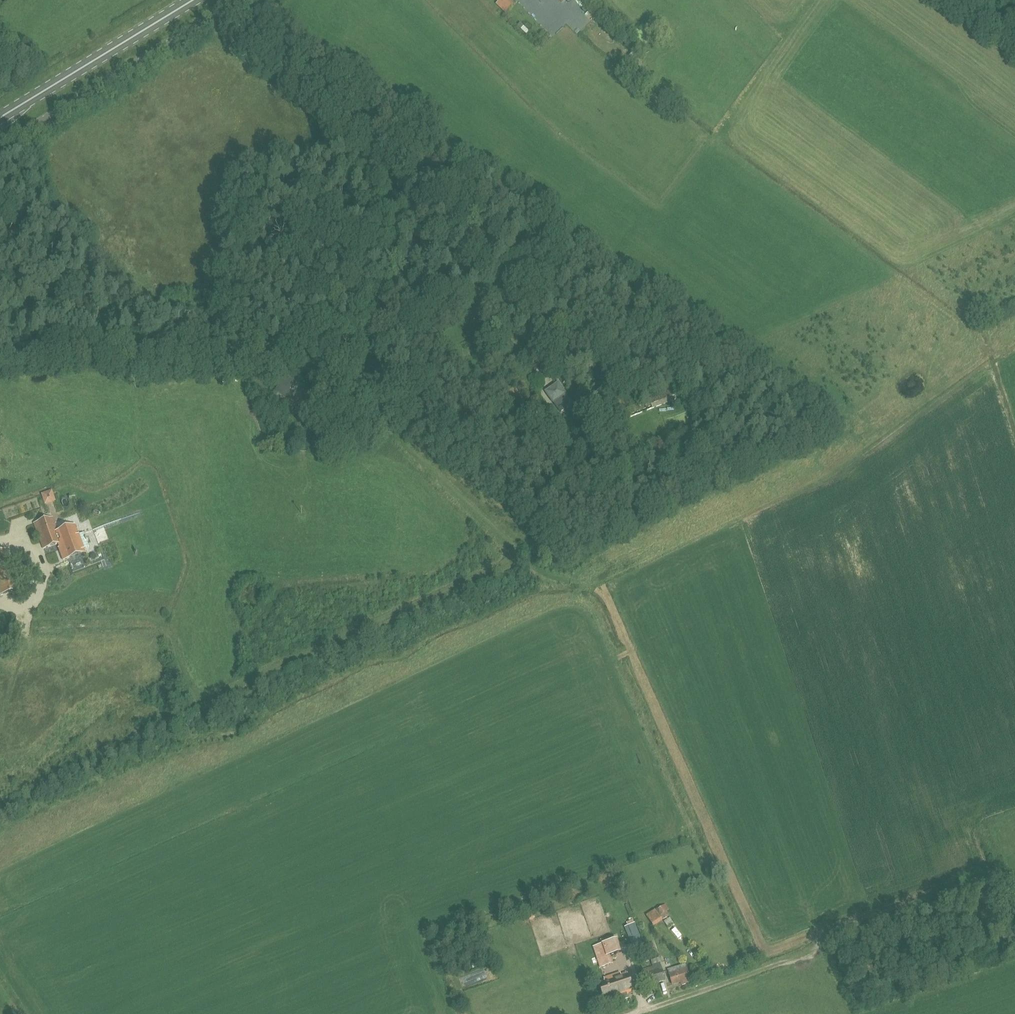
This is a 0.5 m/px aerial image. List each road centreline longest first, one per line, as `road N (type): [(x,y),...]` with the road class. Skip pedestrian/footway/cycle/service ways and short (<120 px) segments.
road 1 (track): [(478,301),(474,245),(450,198),(223,10),(215,39)]
road 2 (track): [(0,352),(261,354),(340,347)]
road 3 (track): [(22,639),(147,638),(169,624),(192,560),(161,468),(142,456)]
road 4 (track): [(628,642),(599,582),(549,575),(531,564),(399,438)]
road 5 (unclassified): [(0,146),(239,0)]
road 6 (secondary): [(0,119),(195,0)]

